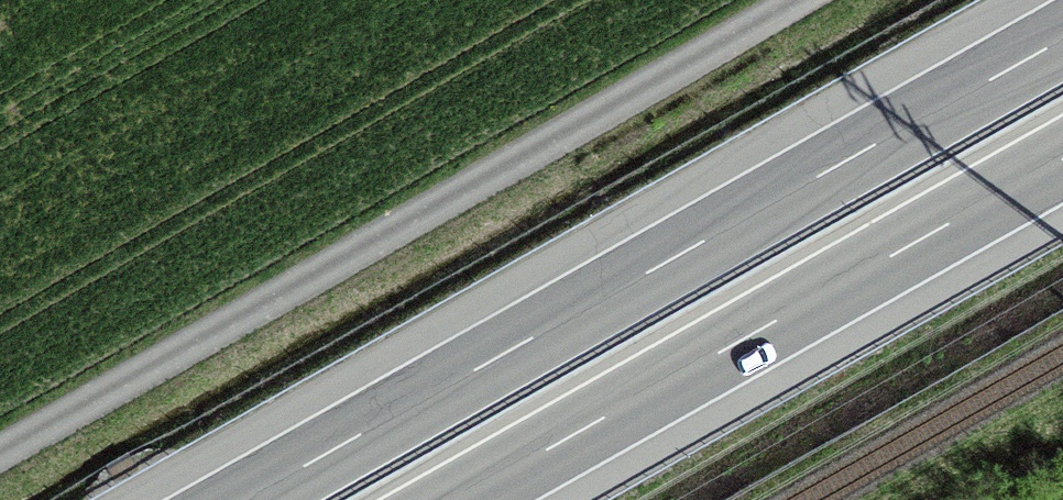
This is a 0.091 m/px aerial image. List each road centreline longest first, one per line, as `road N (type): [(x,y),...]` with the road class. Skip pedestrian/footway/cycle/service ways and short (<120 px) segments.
road 1 (motorway): [(1062,39),(243,499)]
road 2 (unclassified): [(812,0),(0,464)]
road 3 (motorway): [(462,499),(1062,161)]

